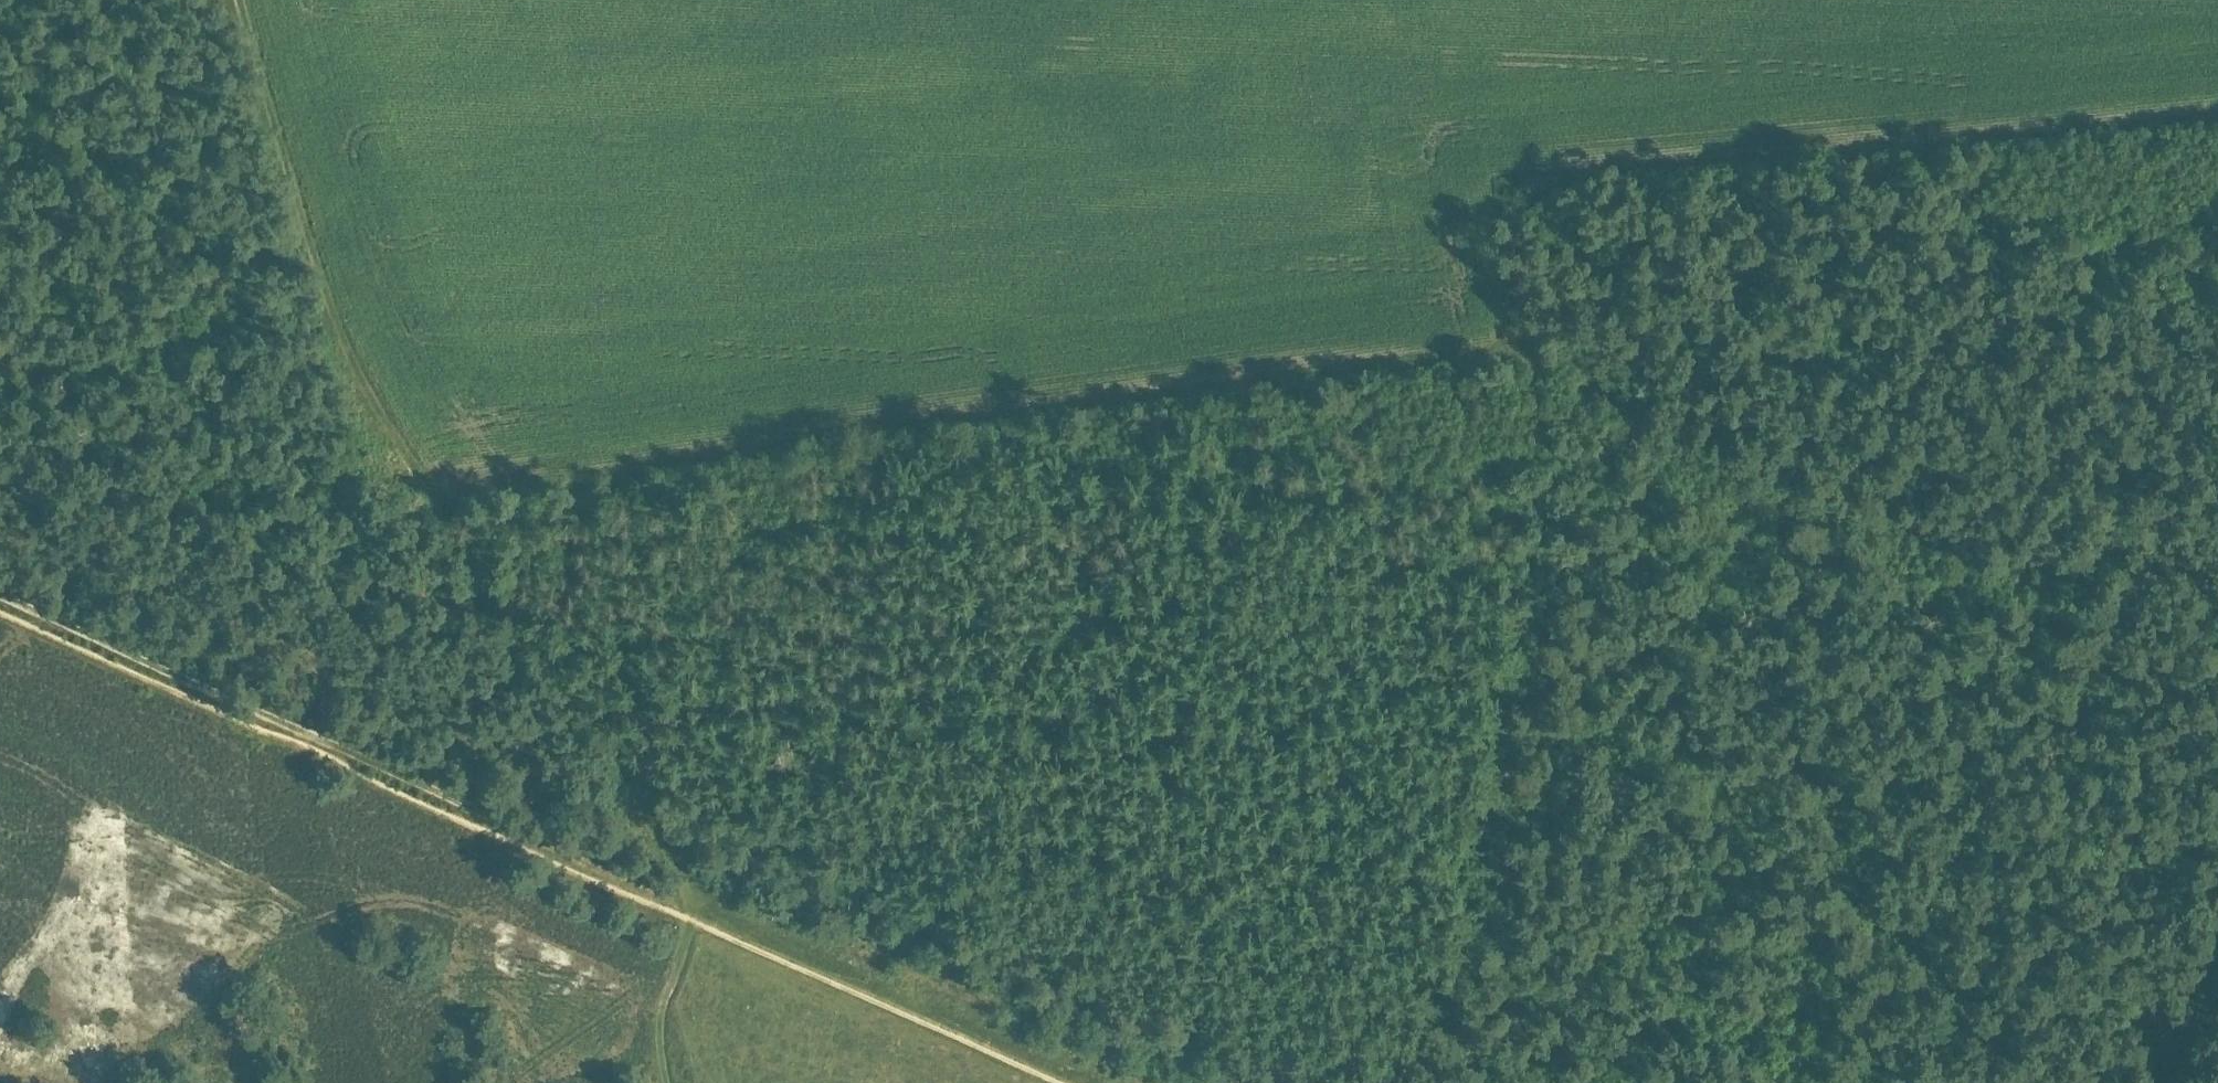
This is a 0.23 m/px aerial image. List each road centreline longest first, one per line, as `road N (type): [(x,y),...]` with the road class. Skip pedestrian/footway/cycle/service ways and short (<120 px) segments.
road 1 (track): [(253,0),(342,348),(385,428),(611,712),(700,903),(695,926)]
road 2 (track): [(707,933),(681,1039),(693,1082)]
road 3 (track): [(2149,1082),(2217,946)]

